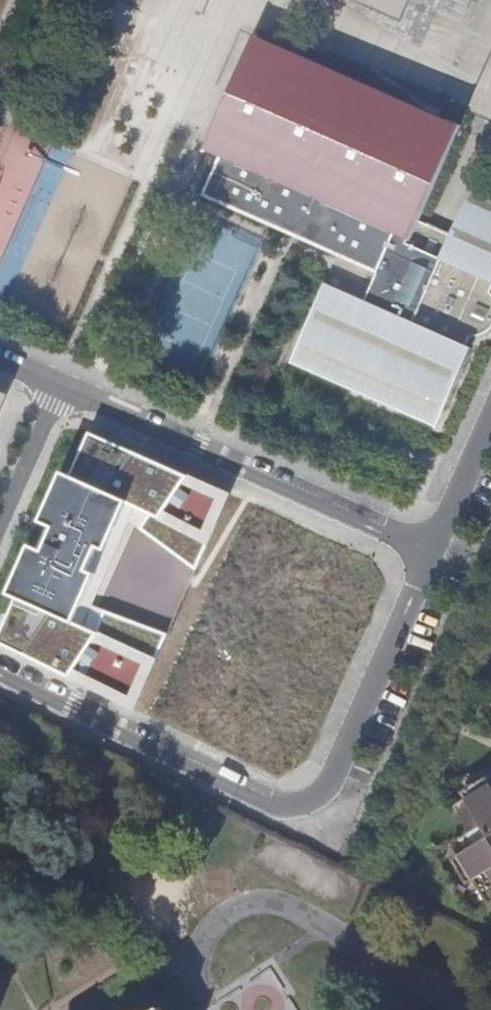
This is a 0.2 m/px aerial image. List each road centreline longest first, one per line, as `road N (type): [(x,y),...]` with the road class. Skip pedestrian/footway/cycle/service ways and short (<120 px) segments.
road 1 (residential): [(432,546),(328,788),(308,805),(282,806),(0,674)]
road 2 (residential): [(62,384),(432,546)]
road 3 (residential): [(0,533),(62,384)]
road 4 (residential): [(432,546),(490,415)]

